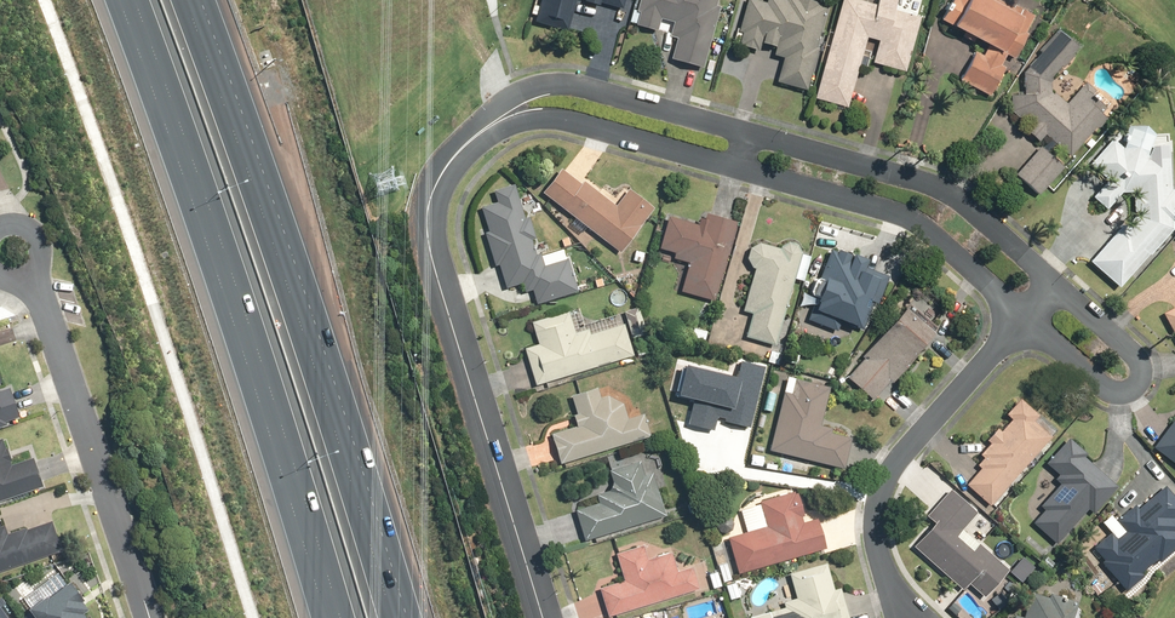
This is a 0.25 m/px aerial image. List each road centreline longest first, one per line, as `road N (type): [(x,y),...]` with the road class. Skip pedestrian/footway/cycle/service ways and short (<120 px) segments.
road 1 (motorway): [(338,617),(233,271),(132,0)]
road 2 (motorway): [(187,0),(286,268),(392,617)]
road 3 (residential): [(540,617),(428,242),(436,185),(486,129)]
road 4 (residential): [(12,249),(40,292),(152,617)]
road 5 (residential): [(907,617),(878,553),(877,503),(911,446),(1023,314)]
road 6 (residential): [(747,131),(950,196),(1051,281)]
road 7 (residential): [(1023,314),(918,224),(735,169)]
road 8 (residential): [(1051,281),(1135,355),(1140,371),(1133,386),(1099,383),(1023,314)]
road 9 (residential): [(486,129),(527,96),(561,86),(747,131)]
road 10 (residential): [(735,169),(565,120),(530,118),(486,129)]

